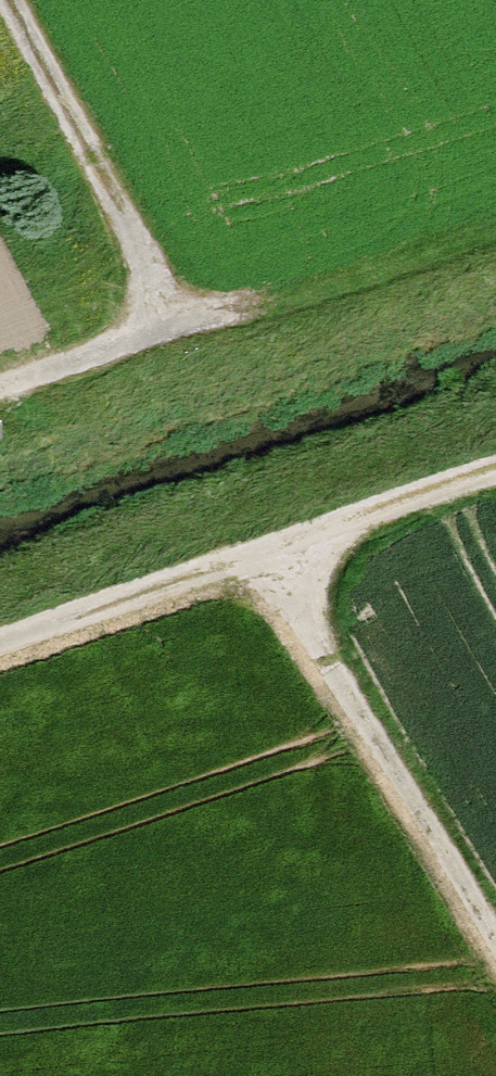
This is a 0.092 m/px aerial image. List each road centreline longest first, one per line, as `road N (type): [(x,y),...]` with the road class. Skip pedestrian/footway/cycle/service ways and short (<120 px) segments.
road 1 (track): [(495,478),(0,644)]
road 2 (track): [(0,387),(123,344),(146,318),(152,292),(146,252),(8,0)]
road 3 (track): [(272,554),(495,938)]

